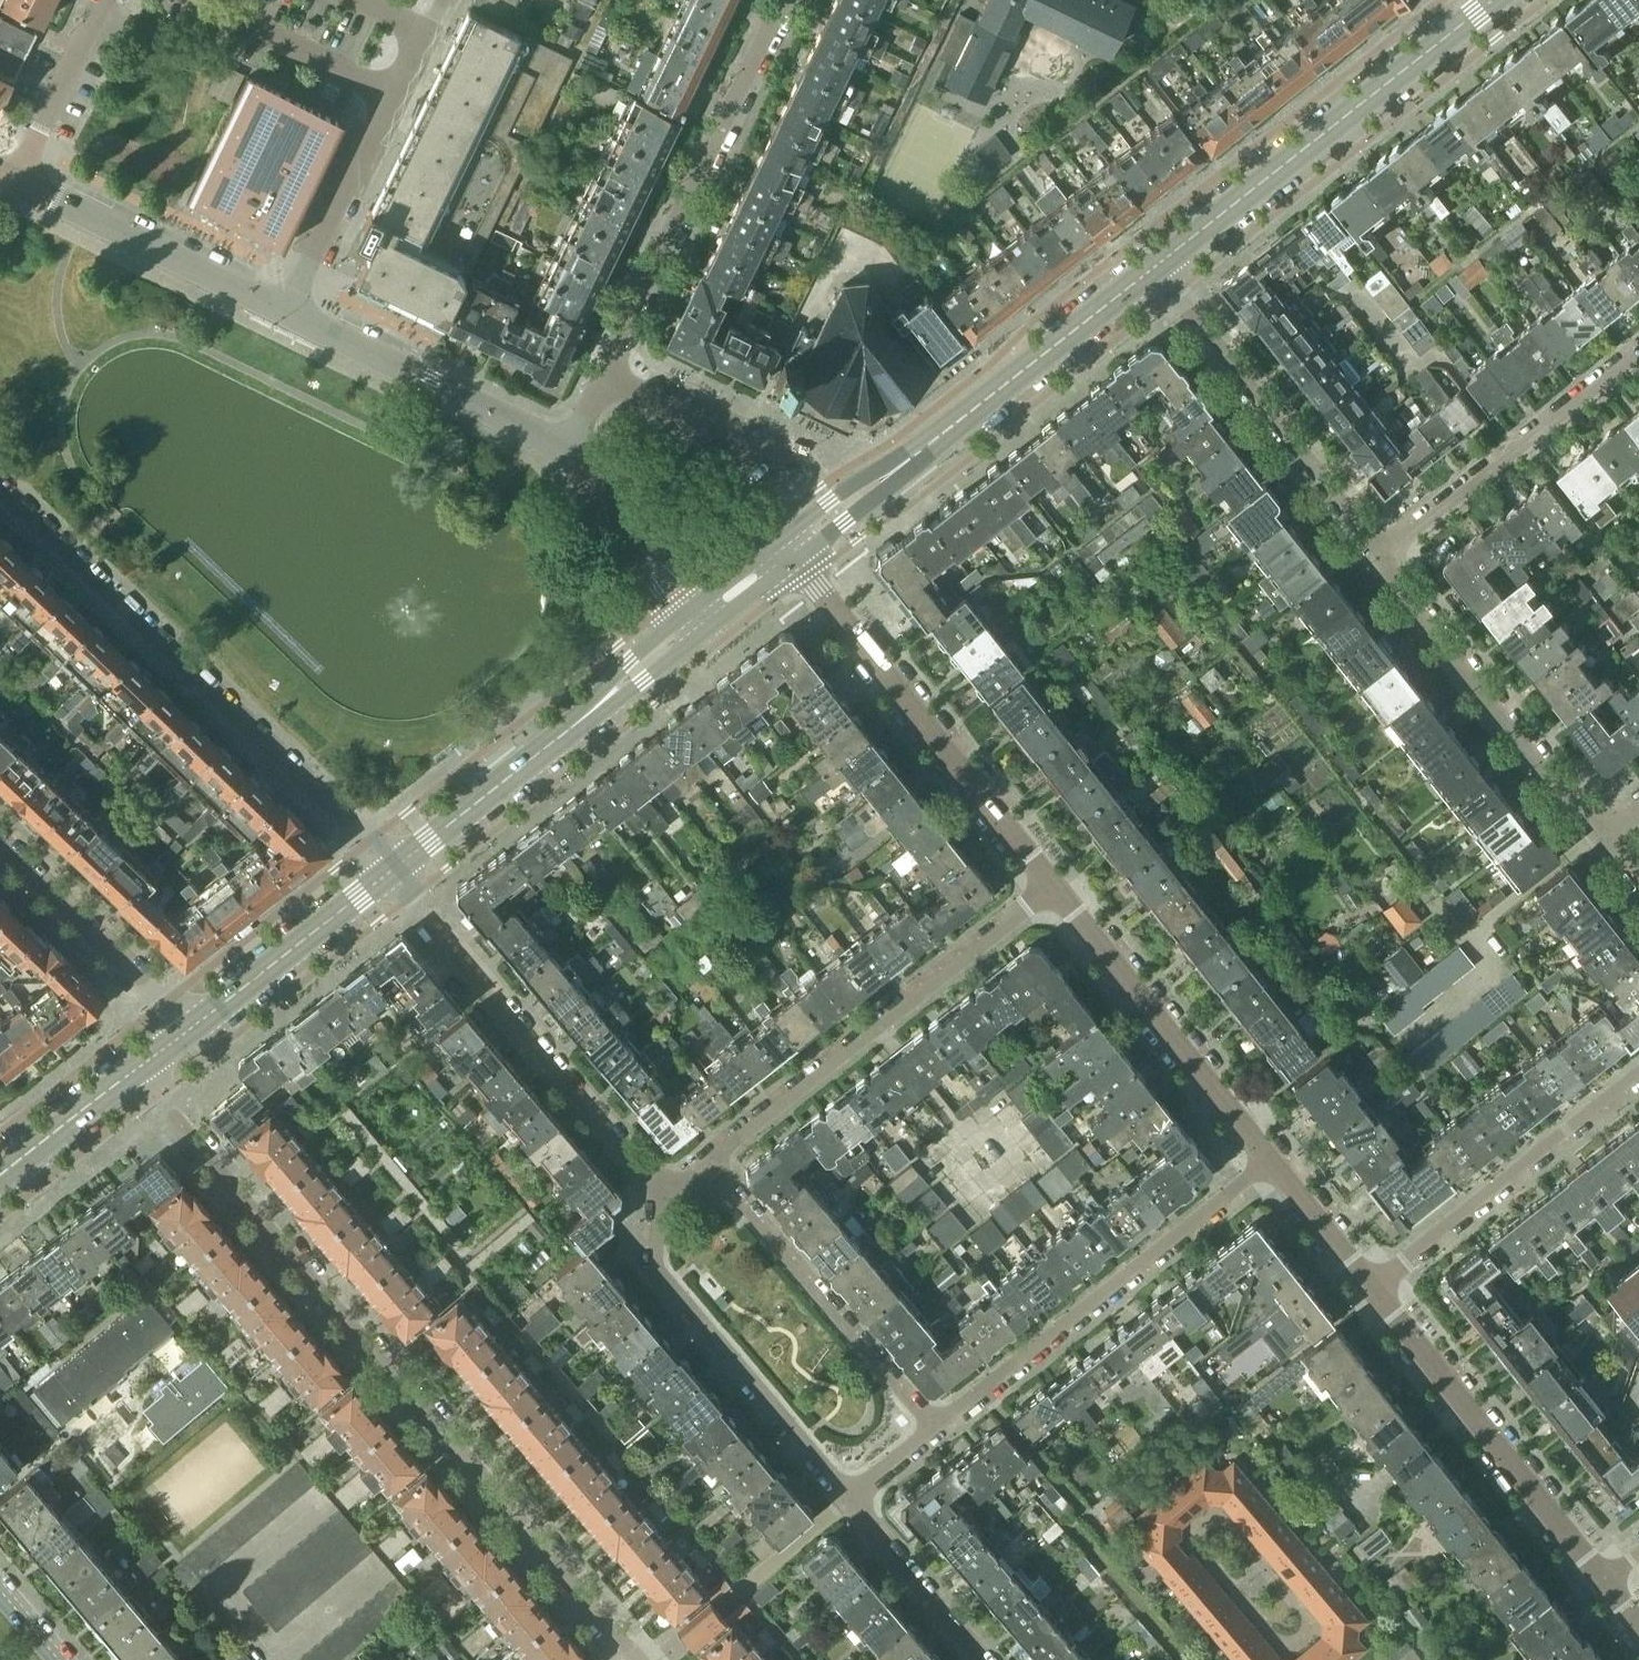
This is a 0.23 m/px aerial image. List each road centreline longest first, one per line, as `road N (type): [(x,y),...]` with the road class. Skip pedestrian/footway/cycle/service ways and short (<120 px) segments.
road 1 (residential): [(135,1070),(639,1659)]
road 2 (residential): [(0,488),(392,869)]
road 3 (tertiary): [(791,547),(1154,267)]
road 4 (residential): [(708,1164),(1051,888)]
road 5 (residential): [(932,1430),(1277,1160)]
road 6 (tertiary): [(1154,267),(1491,0)]
road 7 (residential): [(1051,888),(791,547)]
road 8 (residential): [(392,869),(661,1192)]
road 9 (residential): [(781,0),(606,363)]
road 10 (tertiary): [(392,869),(699,620)]
road 11 (residential): [(661,1192),(657,1268),(852,1495)]
road 12 (residential): [(1603,1579),(1370,1290)]
road 13 (residential): [(1154,267),(1383,554)]
road 14 (residential): [(1383,554),(1391,575),(1599,835)]
road 15 (residential): [(1277,1160),(1051,888)]
road 16 (residential): [(932,1430),(708,1164)]
road 17 (residential): [(287,309),(442,0)]
road 18 (residential): [(1638,1073),(1370,1290)]
road 19 (residential): [(1383,554),(1638,358)]
road 20 (residential): [(565,447),(287,309)]
road 21 (residential): [(287,309),(16,178)]
road 22 (tertiary): [(182,1031),(392,869)]
road 23 (residential): [(182,1031),(0,839)]
road 24 (residential): [(699,620),(565,447)]
road 25 (residential): [(978,1659),(873,1534),(852,1495)]
road 26 (residential): [(106,0),(16,178)]
road 27 (residential): [(716,1606),(852,1495)]
road 28 (tertiary): [(0,1175),(135,1070)]
road 29 (residential): [(1370,1290),(1277,1160)]

